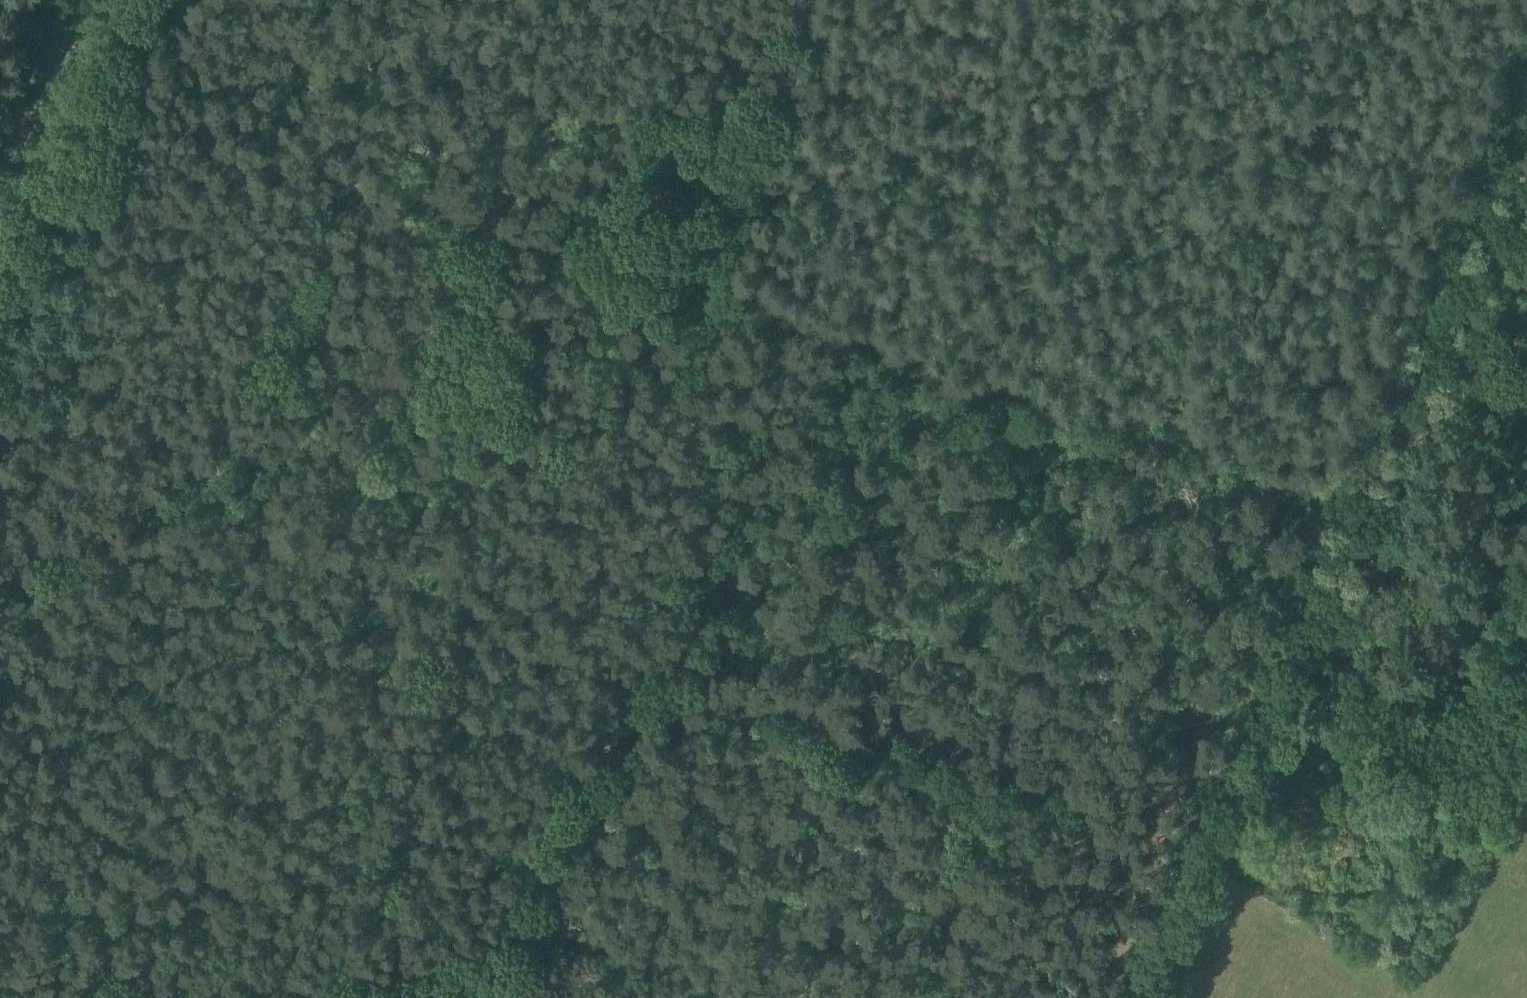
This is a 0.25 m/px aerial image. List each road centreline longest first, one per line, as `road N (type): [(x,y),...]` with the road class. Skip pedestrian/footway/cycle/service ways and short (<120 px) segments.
road 1 (track): [(1198,810),(1029,777),(801,716),(639,659),(0,484)]
road 2 (track): [(482,997),(639,659),(658,566),(700,470),(688,407),(712,308),(809,67),(812,0)]
road 3 (unclassified): [(0,212),(79,0)]

